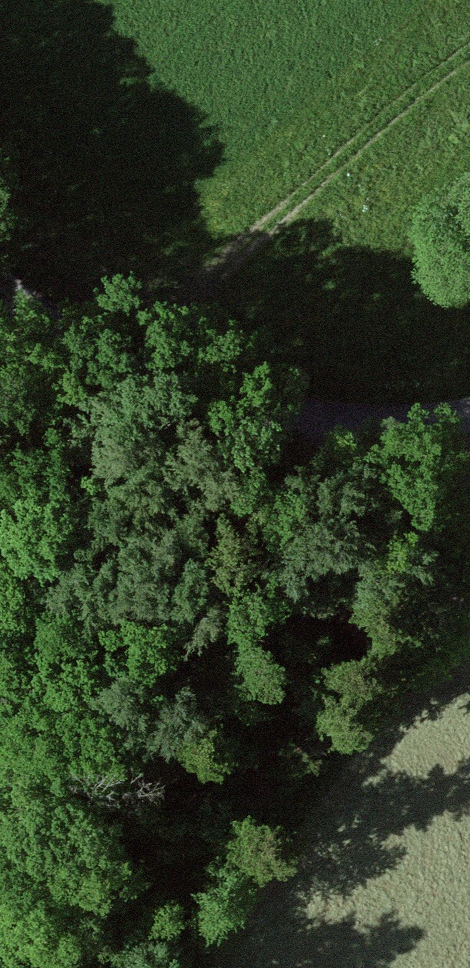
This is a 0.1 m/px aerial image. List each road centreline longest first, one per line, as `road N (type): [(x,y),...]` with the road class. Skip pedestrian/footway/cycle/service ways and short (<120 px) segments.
road 1 (track): [(59,325),(116,756),(87,911)]
road 2 (unclassified): [(469,416),(361,423),(238,399),(118,357),(0,285)]
road 3 (track): [(469,605),(361,423)]

